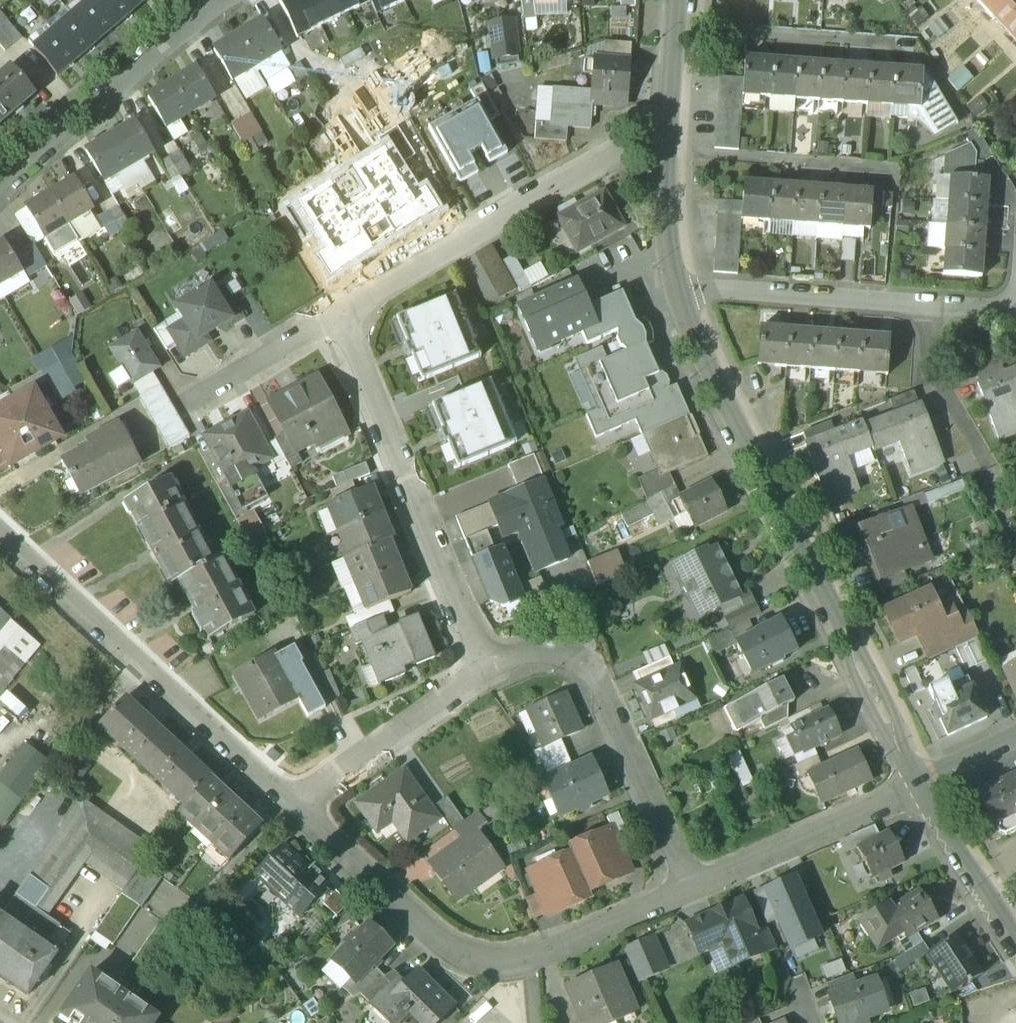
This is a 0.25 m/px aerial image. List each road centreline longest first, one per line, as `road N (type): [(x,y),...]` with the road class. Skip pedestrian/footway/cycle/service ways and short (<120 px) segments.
road 1 (residential): [(678,293),(689,344),(822,608),(926,785)]
road 2 (residential): [(696,900),(529,969),(469,965),(296,806)]
road 3 (residential): [(296,806),(0,529)]
road 4 (residential): [(696,900),(571,633),(481,669)]
road 5 (residential): [(481,669),(346,306)]
road 6 (residential): [(346,306),(633,146),(675,158)]
road 7 (residential): [(678,293),(1015,303)]
road 8 (residential): [(0,185),(212,14)]
road 9 (residential): [(926,785),(696,900)]
road 10 (residential): [(481,669),(296,806)]
road 11 (residential): [(926,785),(1015,944)]
road 12 (residential): [(346,306),(196,388)]
road 13 (residential): [(687,0),(675,158)]
road 14 (residential): [(675,158),(678,293)]

